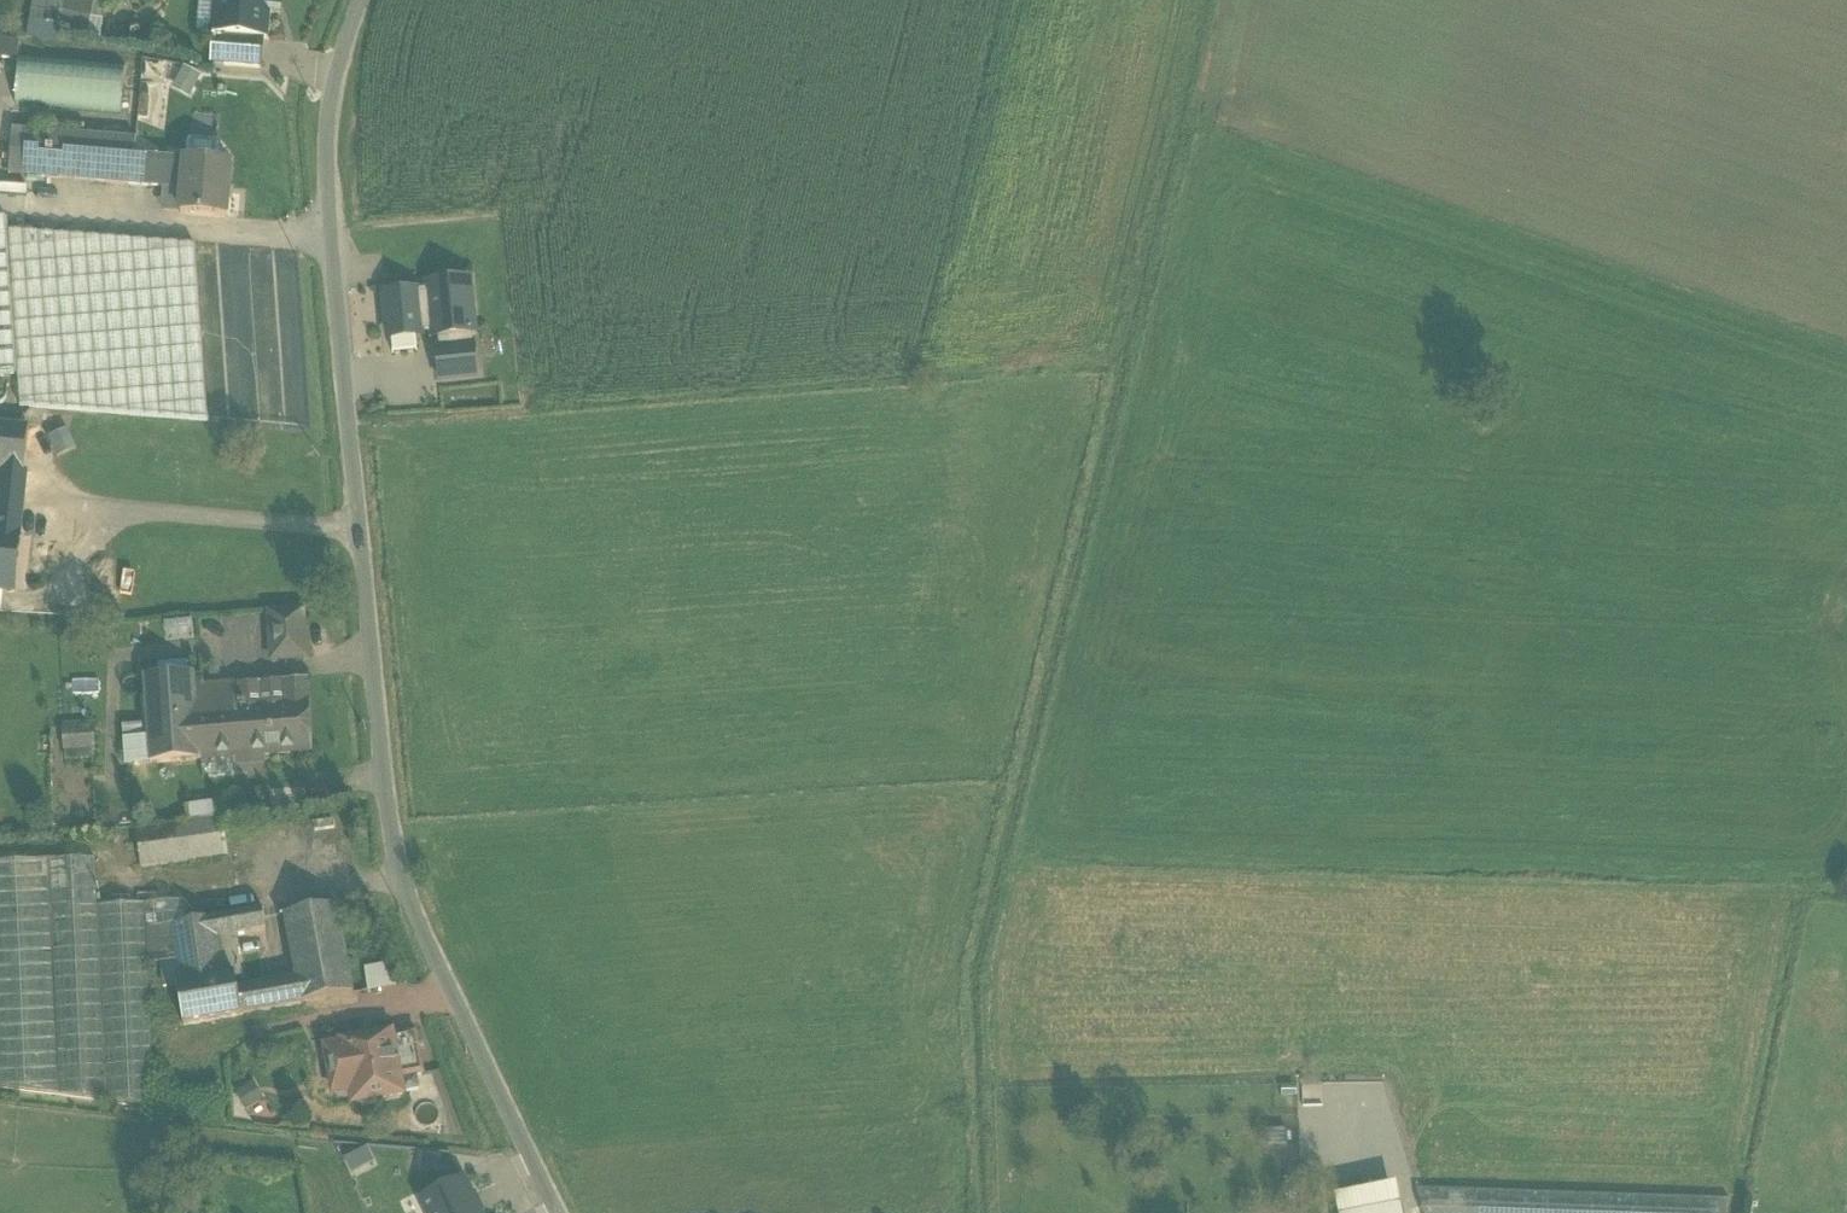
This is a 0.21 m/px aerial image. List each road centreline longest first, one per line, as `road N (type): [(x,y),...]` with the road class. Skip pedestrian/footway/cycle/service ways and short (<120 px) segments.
road 1 (residential): [(554,1212),(399,867),(325,102),(362,0)]

